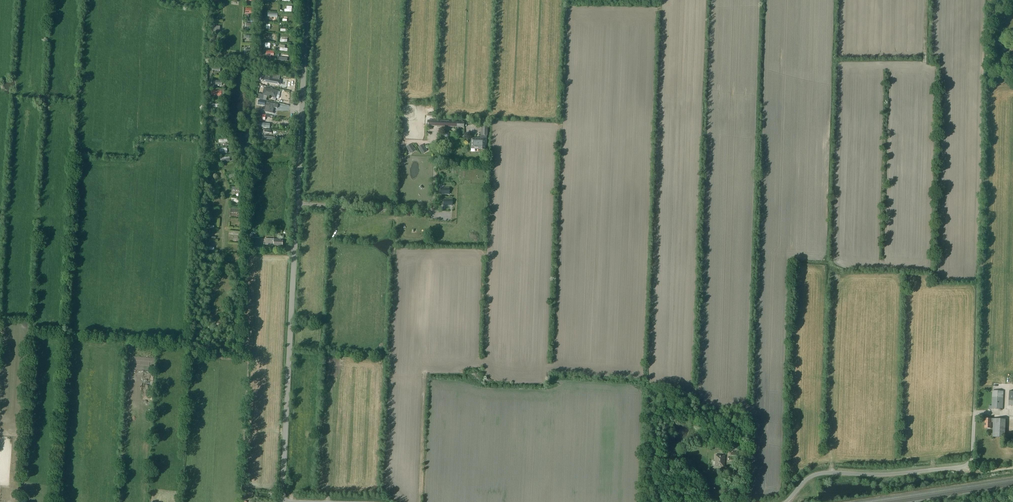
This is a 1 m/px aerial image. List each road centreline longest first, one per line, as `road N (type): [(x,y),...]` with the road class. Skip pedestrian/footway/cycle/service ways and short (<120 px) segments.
road 1 (unclassified): [(283,501),(307,0)]
road 2 (unclassified): [(786,501),(820,474),(966,466)]

